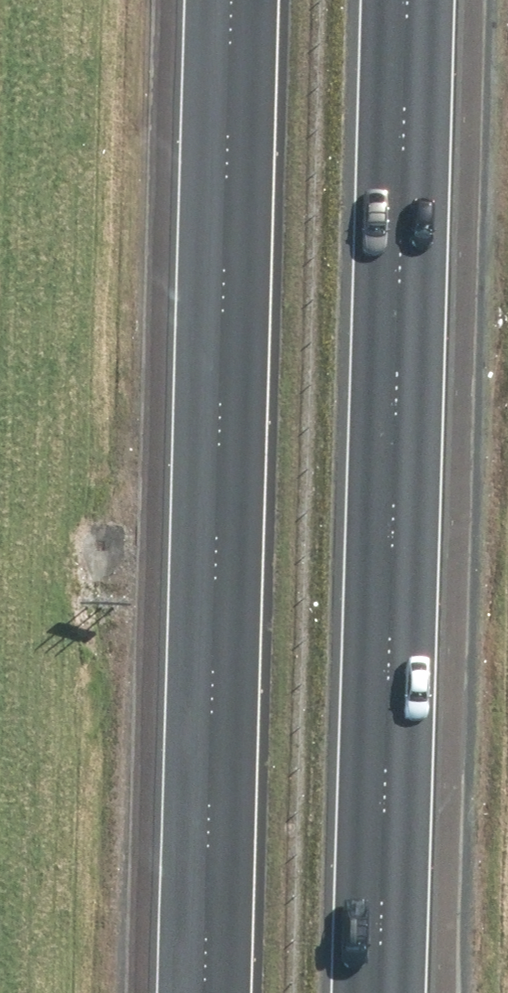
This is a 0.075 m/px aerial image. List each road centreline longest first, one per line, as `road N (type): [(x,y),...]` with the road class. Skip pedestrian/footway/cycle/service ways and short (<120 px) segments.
road 1 (motorway): [(198,992),(227,0)]
road 2 (motorway): [(413,0),(387,992)]

